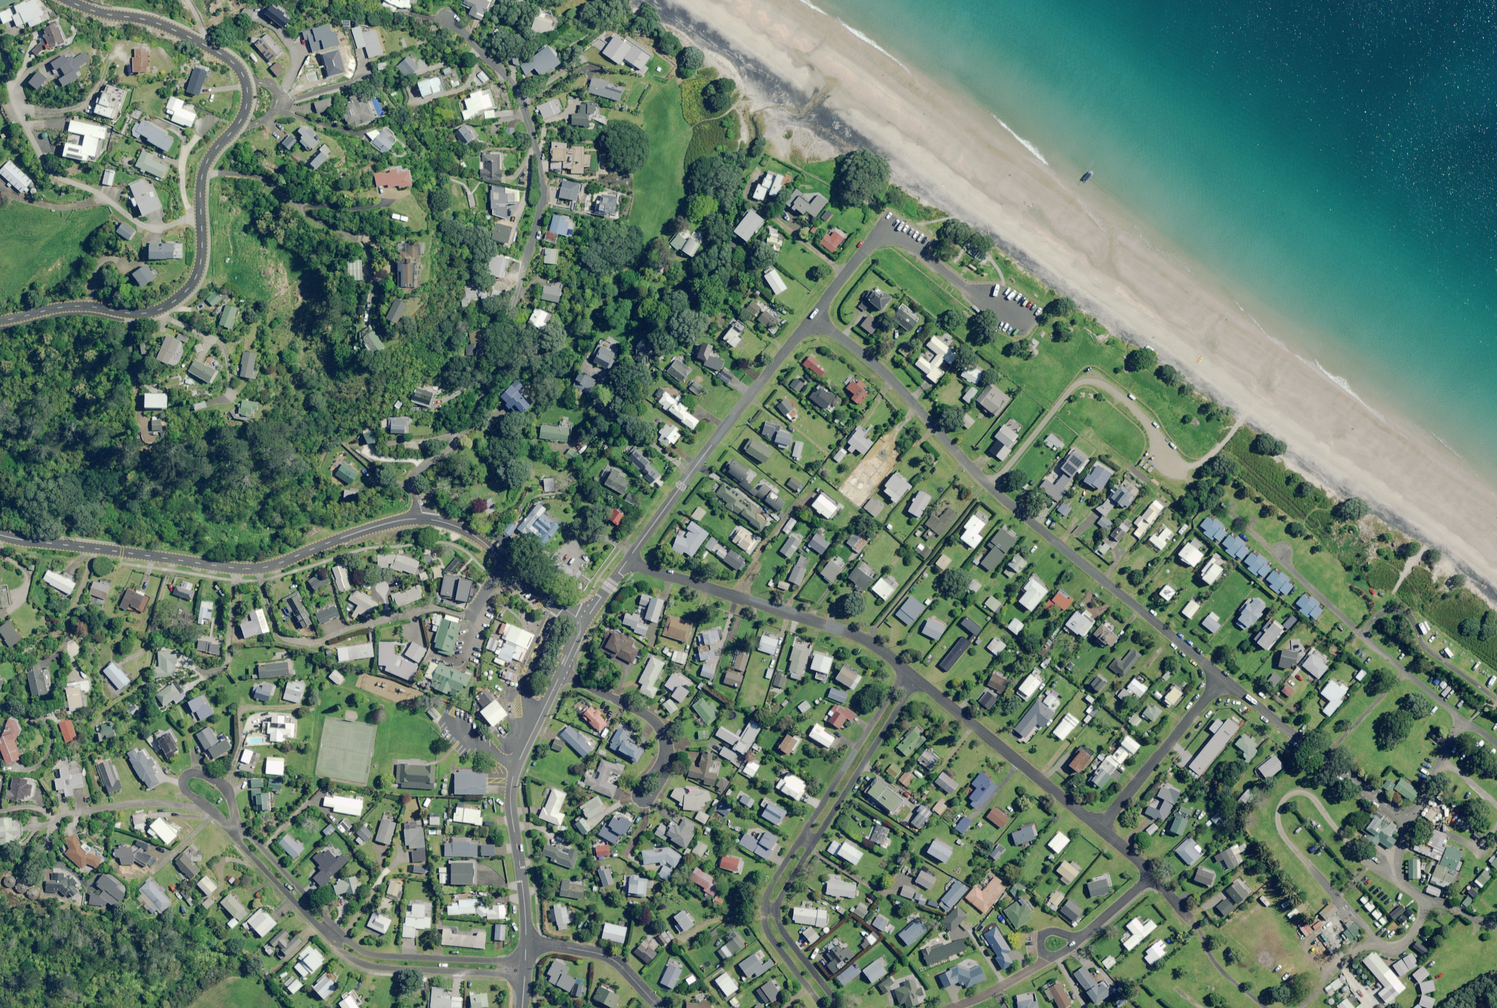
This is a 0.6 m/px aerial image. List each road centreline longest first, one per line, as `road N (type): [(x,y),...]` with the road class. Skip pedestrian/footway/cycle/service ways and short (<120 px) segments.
road 1 (tertiary): [(0,321),(69,307),(144,314),(181,296),(201,262),(202,173),(246,107),(243,75),(220,54),(158,24),(68,0)]
road 2 (residential): [(423,519),(416,476),(452,447),(472,415),(541,198),(520,96),(448,17)]
road 3 (residential): [(814,315),(890,377),(990,487),(1224,679)]
road 4 (residential): [(513,967),(498,973),(359,962),(186,793),(185,778),(198,773),(219,785),(234,818)]
road 5 (tertiary): [(423,519),(376,526),(257,569),(0,534)]
road 6 (residential): [(823,1007),(767,932),(764,902),(905,670)]
road 7 (residential): [(917,680),(777,901),(784,934),(840,1007)]
road 8 (residential): [(234,818),(362,950),(513,967)]
road 9 (secondary): [(627,561),(814,315)]
road 10 (residential): [(627,561),(854,635),(905,670)]
road 11 (secondary): [(526,942),(509,794),(560,675)]
road 12 (residential): [(814,315),(874,239),(891,234),(1023,328)]
road 13 (residential): [(917,680),(1098,826)]
road 14 (tertiary): [(584,623),(474,535),(423,519)]
road 15 (residential): [(1098,826),(1224,679)]
road 16 (residential): [(526,942),(604,956),(657,1006)]
road 17 (residential): [(560,675),(650,718),(665,740),(664,765)]

